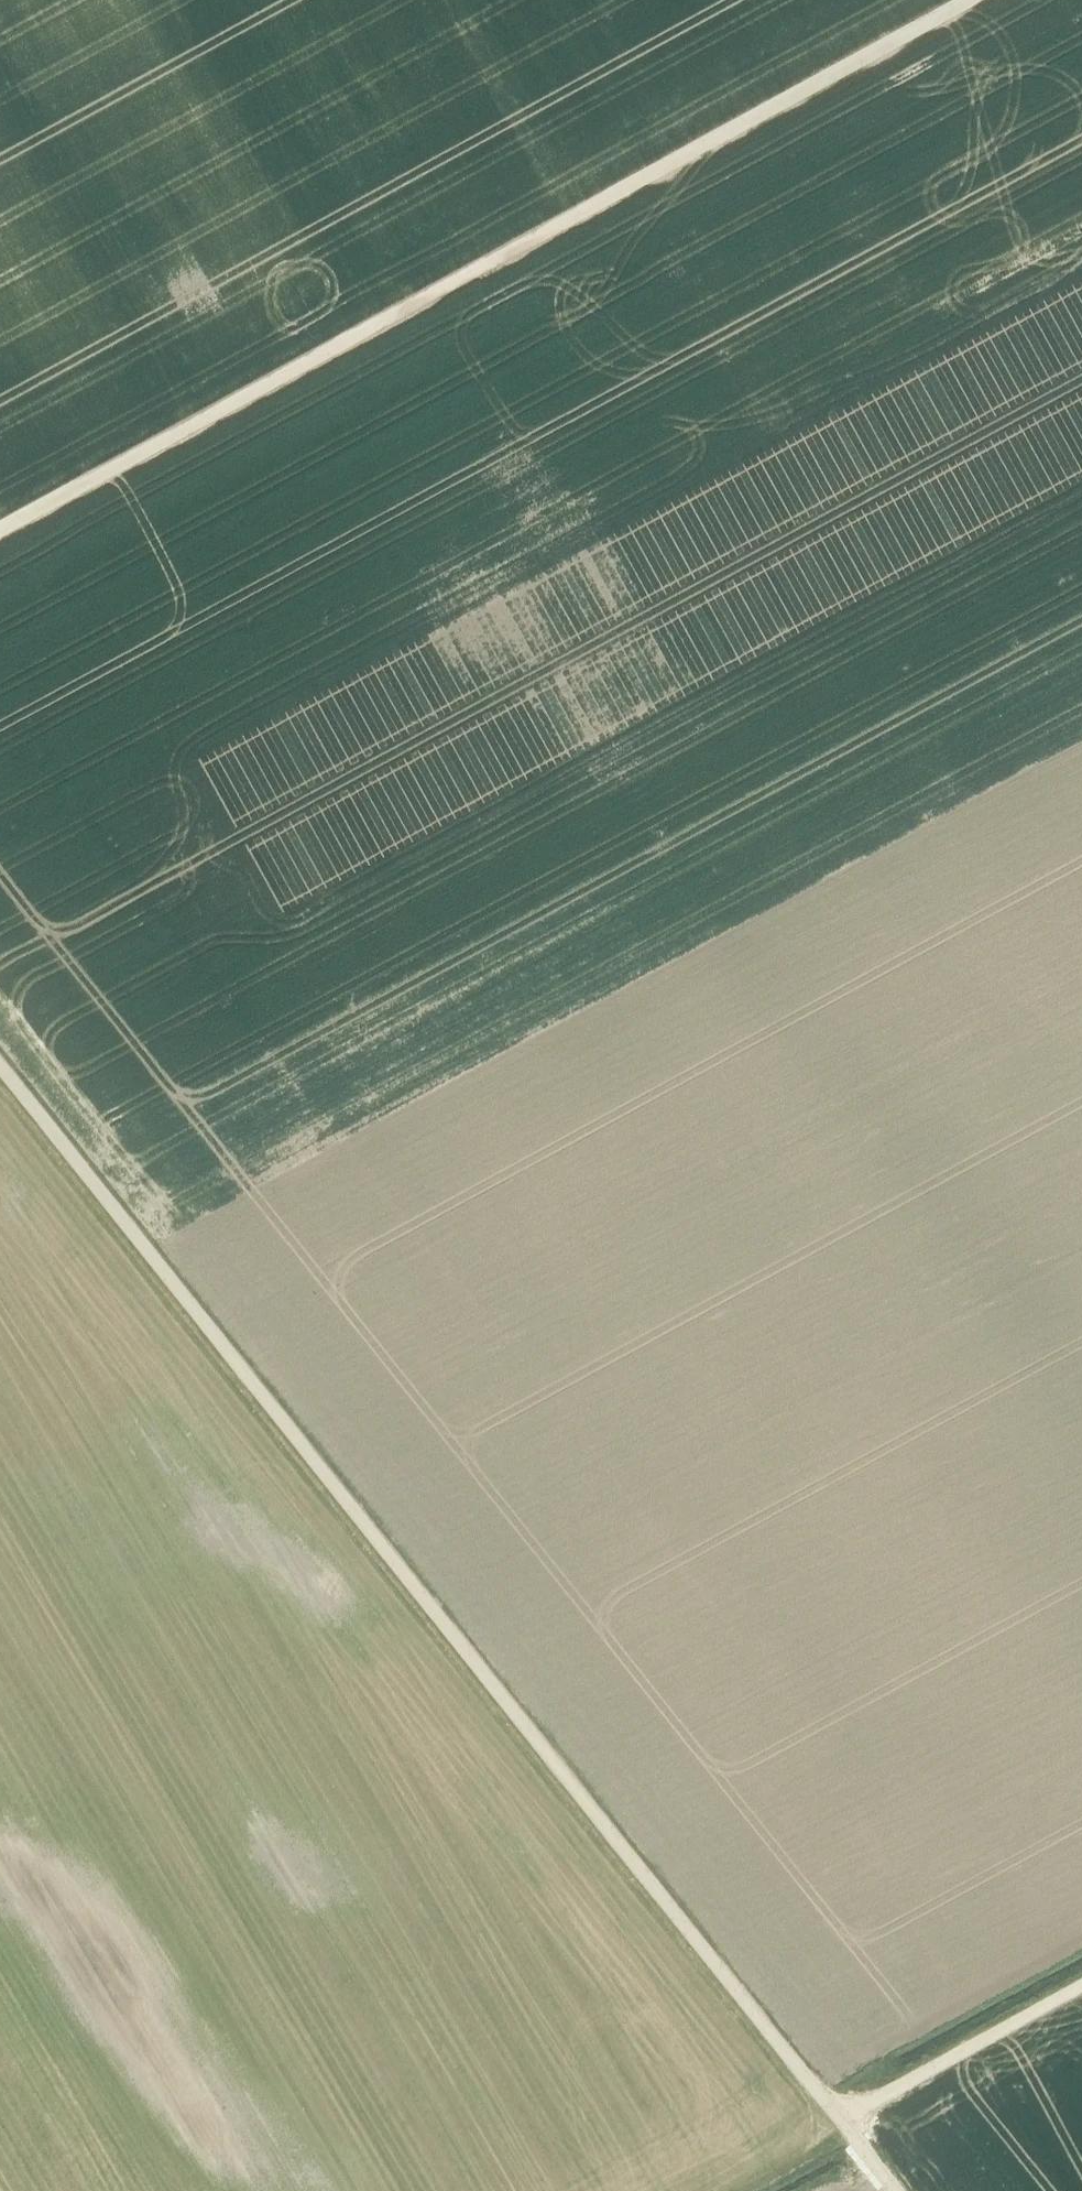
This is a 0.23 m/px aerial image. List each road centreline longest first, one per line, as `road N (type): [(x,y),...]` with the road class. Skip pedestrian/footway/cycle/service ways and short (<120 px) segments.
road 1 (unclassified): [(897,2190),(0,1067)]

